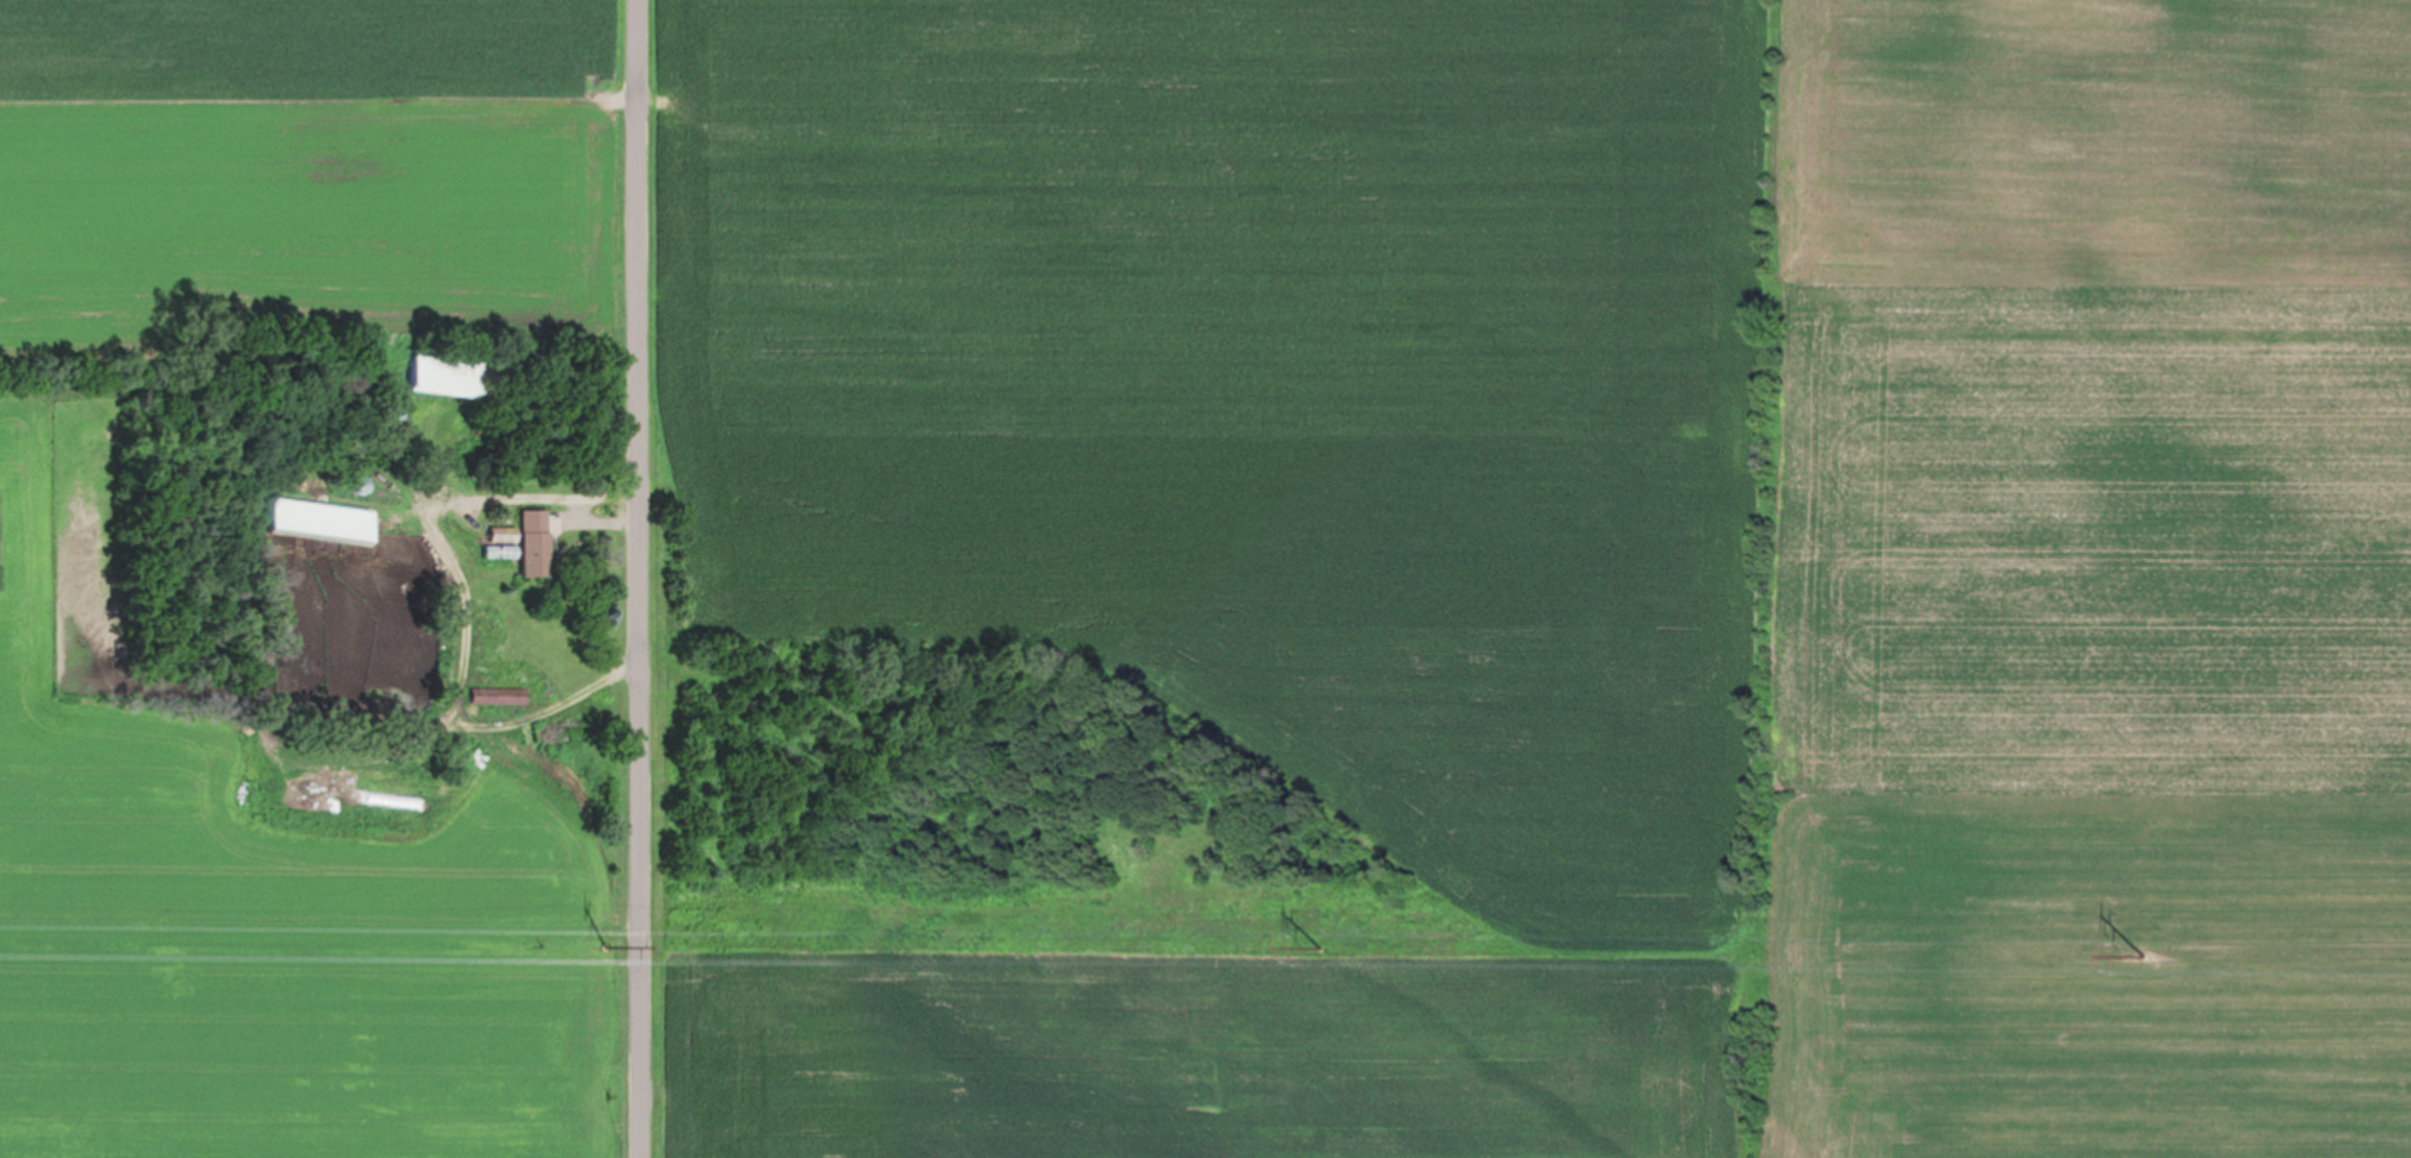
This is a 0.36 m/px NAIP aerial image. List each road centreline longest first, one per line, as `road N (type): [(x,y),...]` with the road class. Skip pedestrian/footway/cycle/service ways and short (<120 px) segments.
road 1 (residential): [(644,1157),(641,0)]

